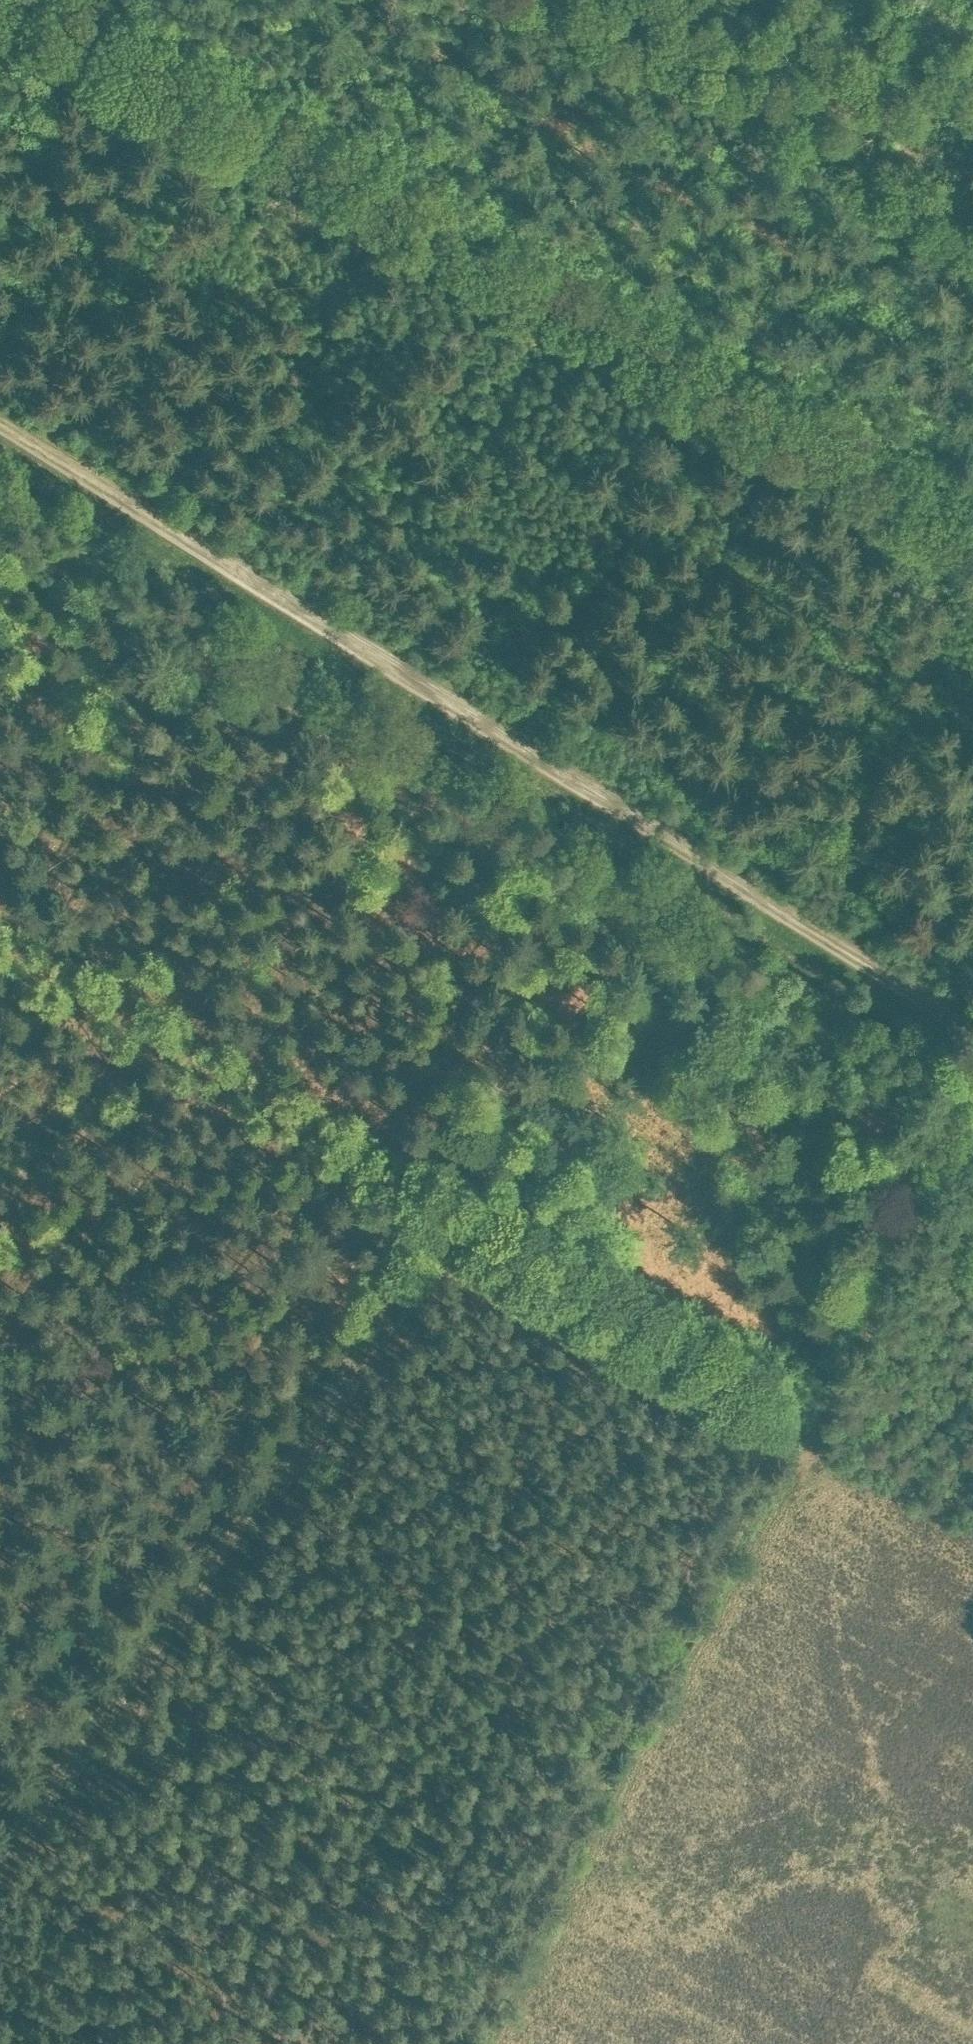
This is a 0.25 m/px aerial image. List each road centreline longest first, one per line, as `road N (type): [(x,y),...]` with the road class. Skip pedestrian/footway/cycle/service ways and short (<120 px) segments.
road 1 (track): [(972,1022),(0,417)]
road 2 (track): [(20,0),(972,527)]
road 3 (track): [(0,954),(791,1416)]

